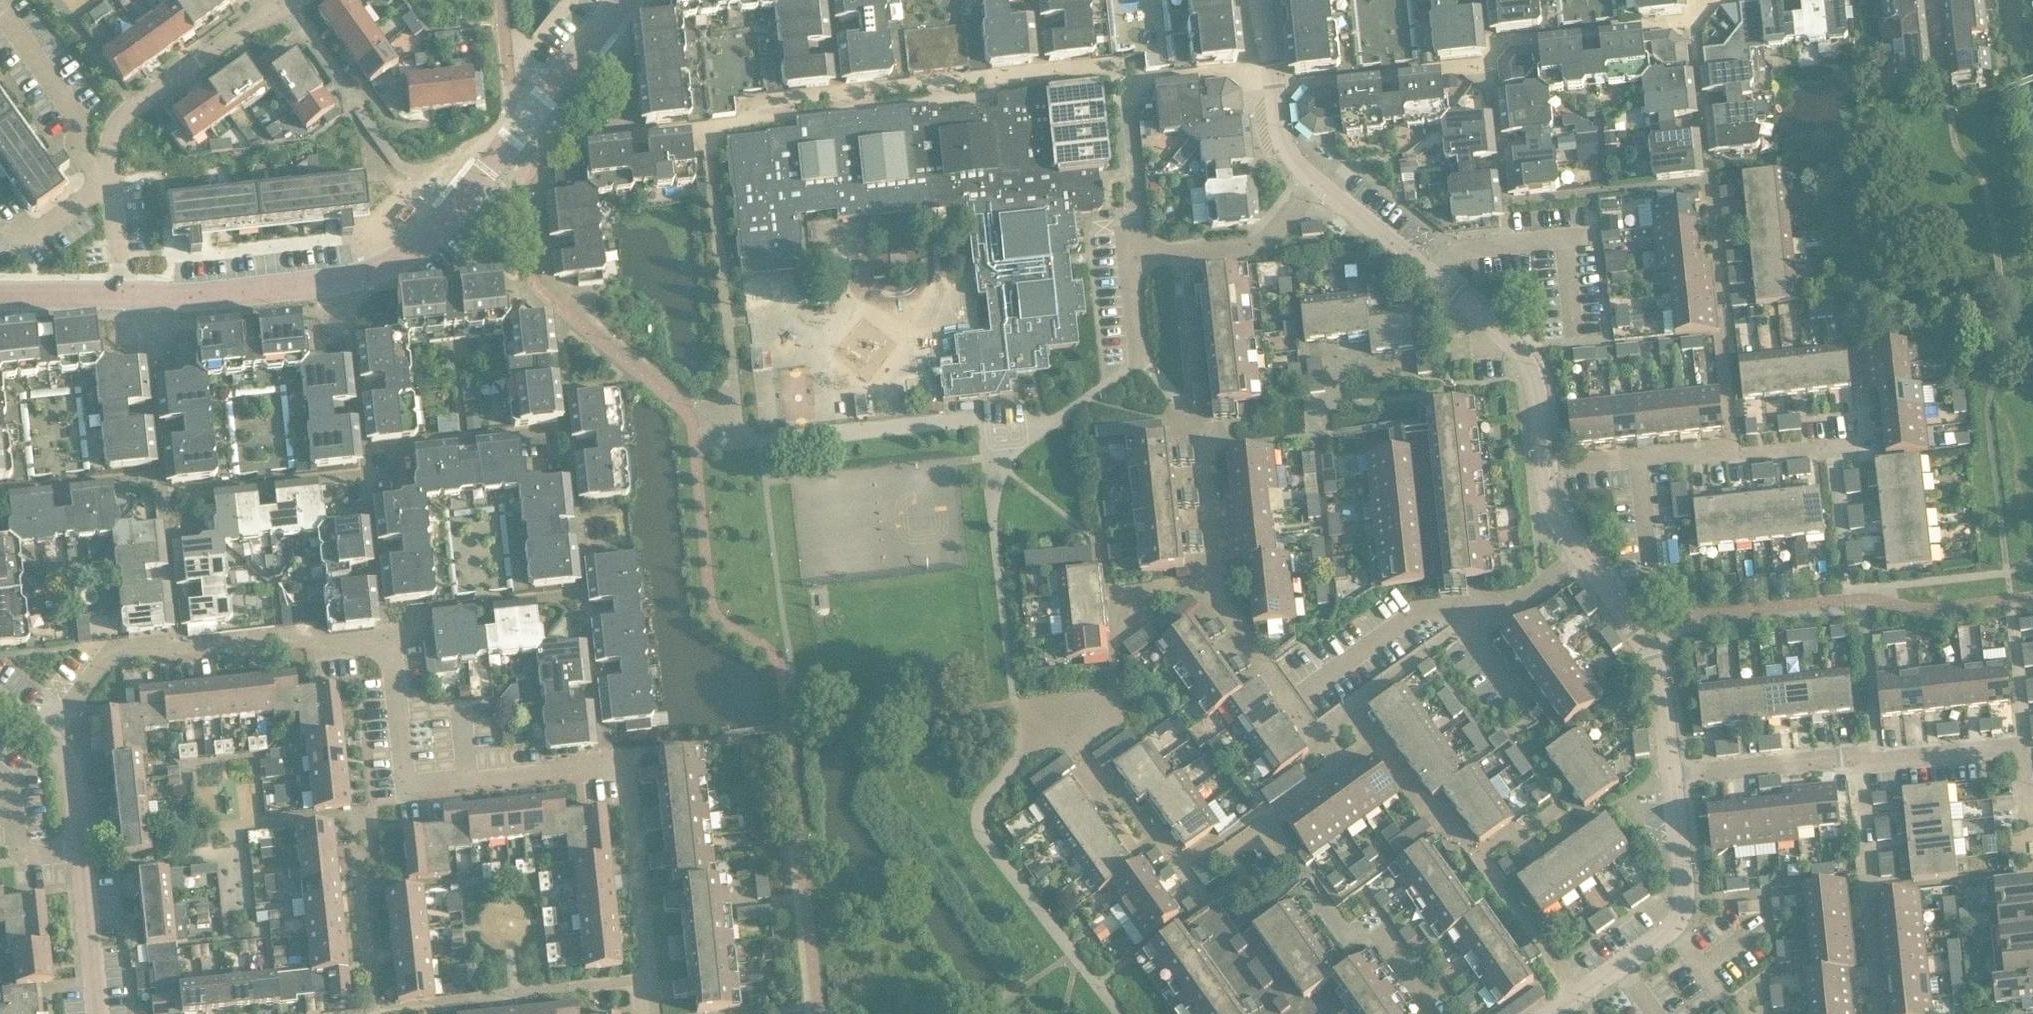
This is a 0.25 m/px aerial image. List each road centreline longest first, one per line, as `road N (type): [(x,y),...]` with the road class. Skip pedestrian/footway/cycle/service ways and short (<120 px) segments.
road 1 (tertiary): [(121,296),(182,299),(344,282),(391,265),(446,221),(623,0)]
road 2 (residential): [(646,1013),(621,761),(406,786),(384,640)]
road 3 (residential): [(2032,817),(2026,817),(2022,748),(1669,777)]
road 4 (residential): [(43,737),(102,657),(297,634),(325,645),(384,640)]
road 5 (residential): [(109,176),(108,151),(124,117),(269,16)]
road 6 (residential): [(1669,777),(1654,664),(1585,562)]
road 7 (residential): [(1545,473),(1529,364),(1440,287)]
road 8 (residential): [(1128,258),(1263,244),(1316,180)]
road 9 (residential): [(1855,443),(1641,465)]
road 10 (residential): [(1306,693),(1440,602),(1469,639)]
road 11 (residential): [(1316,180),(1283,142),(1260,0)]
road 12 (residential): [(8,22),(80,123),(89,167),(109,176)]
road 13 (residential): [(1440,287),(1316,180)]
road 14 (residential): [(79,857),(94,1013)]
road 15 (residential): [(1670,925),(1684,892),(1669,777)]
road 16 (residential): [(1440,287),(1468,248),(1565,238)]
road 17 (residential): [(1469,639),(1585,562)]
road 18 (residential): [(43,737),(69,760),(79,857)]
road 19 (tertiary): [(0,296),(121,296)]

